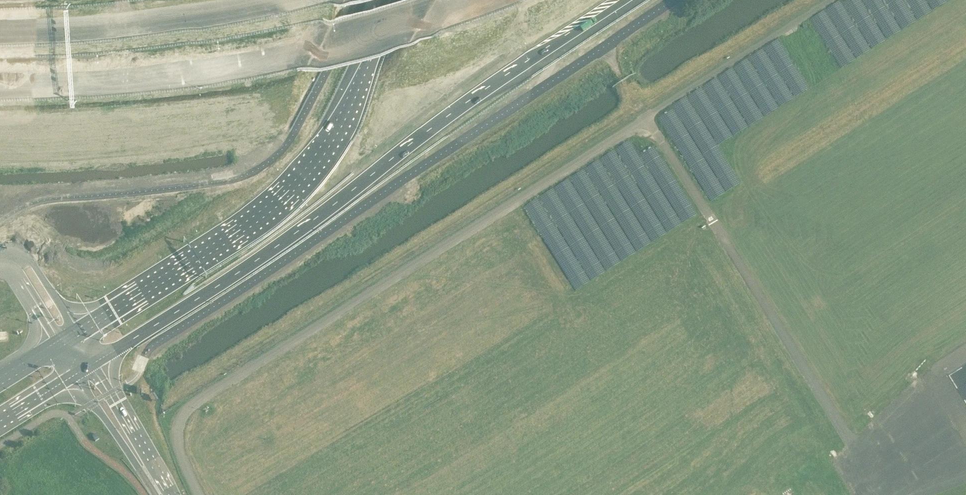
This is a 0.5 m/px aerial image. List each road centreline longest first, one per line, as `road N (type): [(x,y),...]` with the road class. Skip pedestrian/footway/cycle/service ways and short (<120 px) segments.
road 1 (motorway): [(94,363),(299,230),(522,64),(627,0)]
road 2 (motorway): [(0,86),(222,65),(474,0)]
road 3 (motorway): [(394,0),(336,128),(295,184),(240,229),(76,334)]
road 4 (motorway): [(288,0),(102,32),(0,38)]
road 5 (secondary): [(175,494),(94,363)]
road 6 (secondary): [(77,374),(155,494)]
road 7 (tertiary): [(76,334),(29,257),(0,250)]

